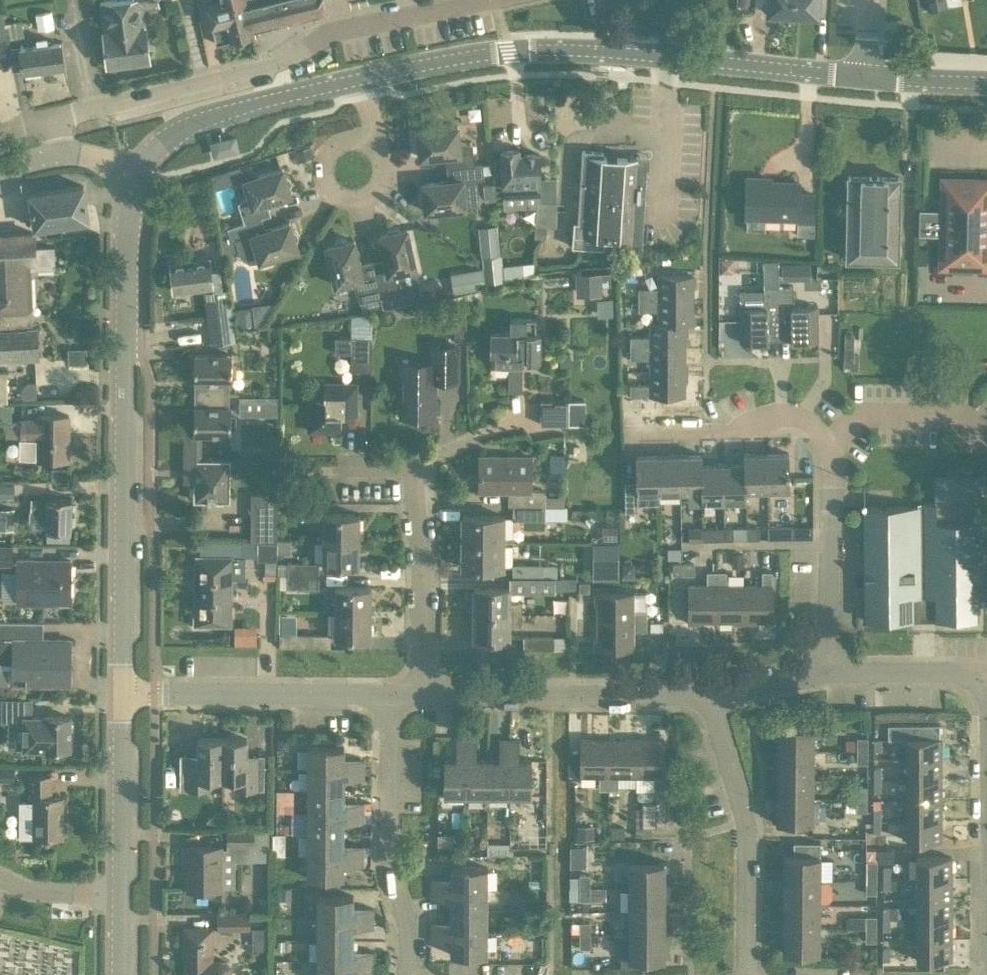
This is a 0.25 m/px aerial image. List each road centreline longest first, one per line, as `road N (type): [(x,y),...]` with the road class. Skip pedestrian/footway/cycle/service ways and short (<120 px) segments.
road 1 (tertiary): [(121,696),(123,333),(136,173)]
road 2 (tertiary): [(865,76),(589,51),(510,51),(359,78)]
road 3 (residential): [(828,672),(832,458),(860,422),(972,419)]
road 4 (residential): [(426,696),(416,465),(341,466)]
road 5 (unclassified): [(345,28),(273,67),(55,117)]
road 6 (residential): [(982,674),(985,974)]
road 7 (residential): [(745,974),(747,833),(706,695)]
road 8 (residential): [(408,974),(409,927),(389,865),(386,696)]
road 9 (residential): [(426,696),(706,695)]
road 10 (residential): [(121,696),(386,696)]
road 11 (tertiary): [(359,78),(173,129),(136,173)]
road 12 (tertiary): [(120,896),(121,696)]
road 13 (residential): [(373,143),(386,160),(386,181),(374,198),(353,204),(333,197),(321,179),(330,147)]
road 14 (residential): [(497,0),(345,28)]
road 15 (residential): [(982,674),(828,672)]
road 16 (residential): [(828,672),(706,695)]
road 17 (residential): [(120,896),(25,891),(0,879)]
road 18 (tertiary): [(986,83),(865,76)]

